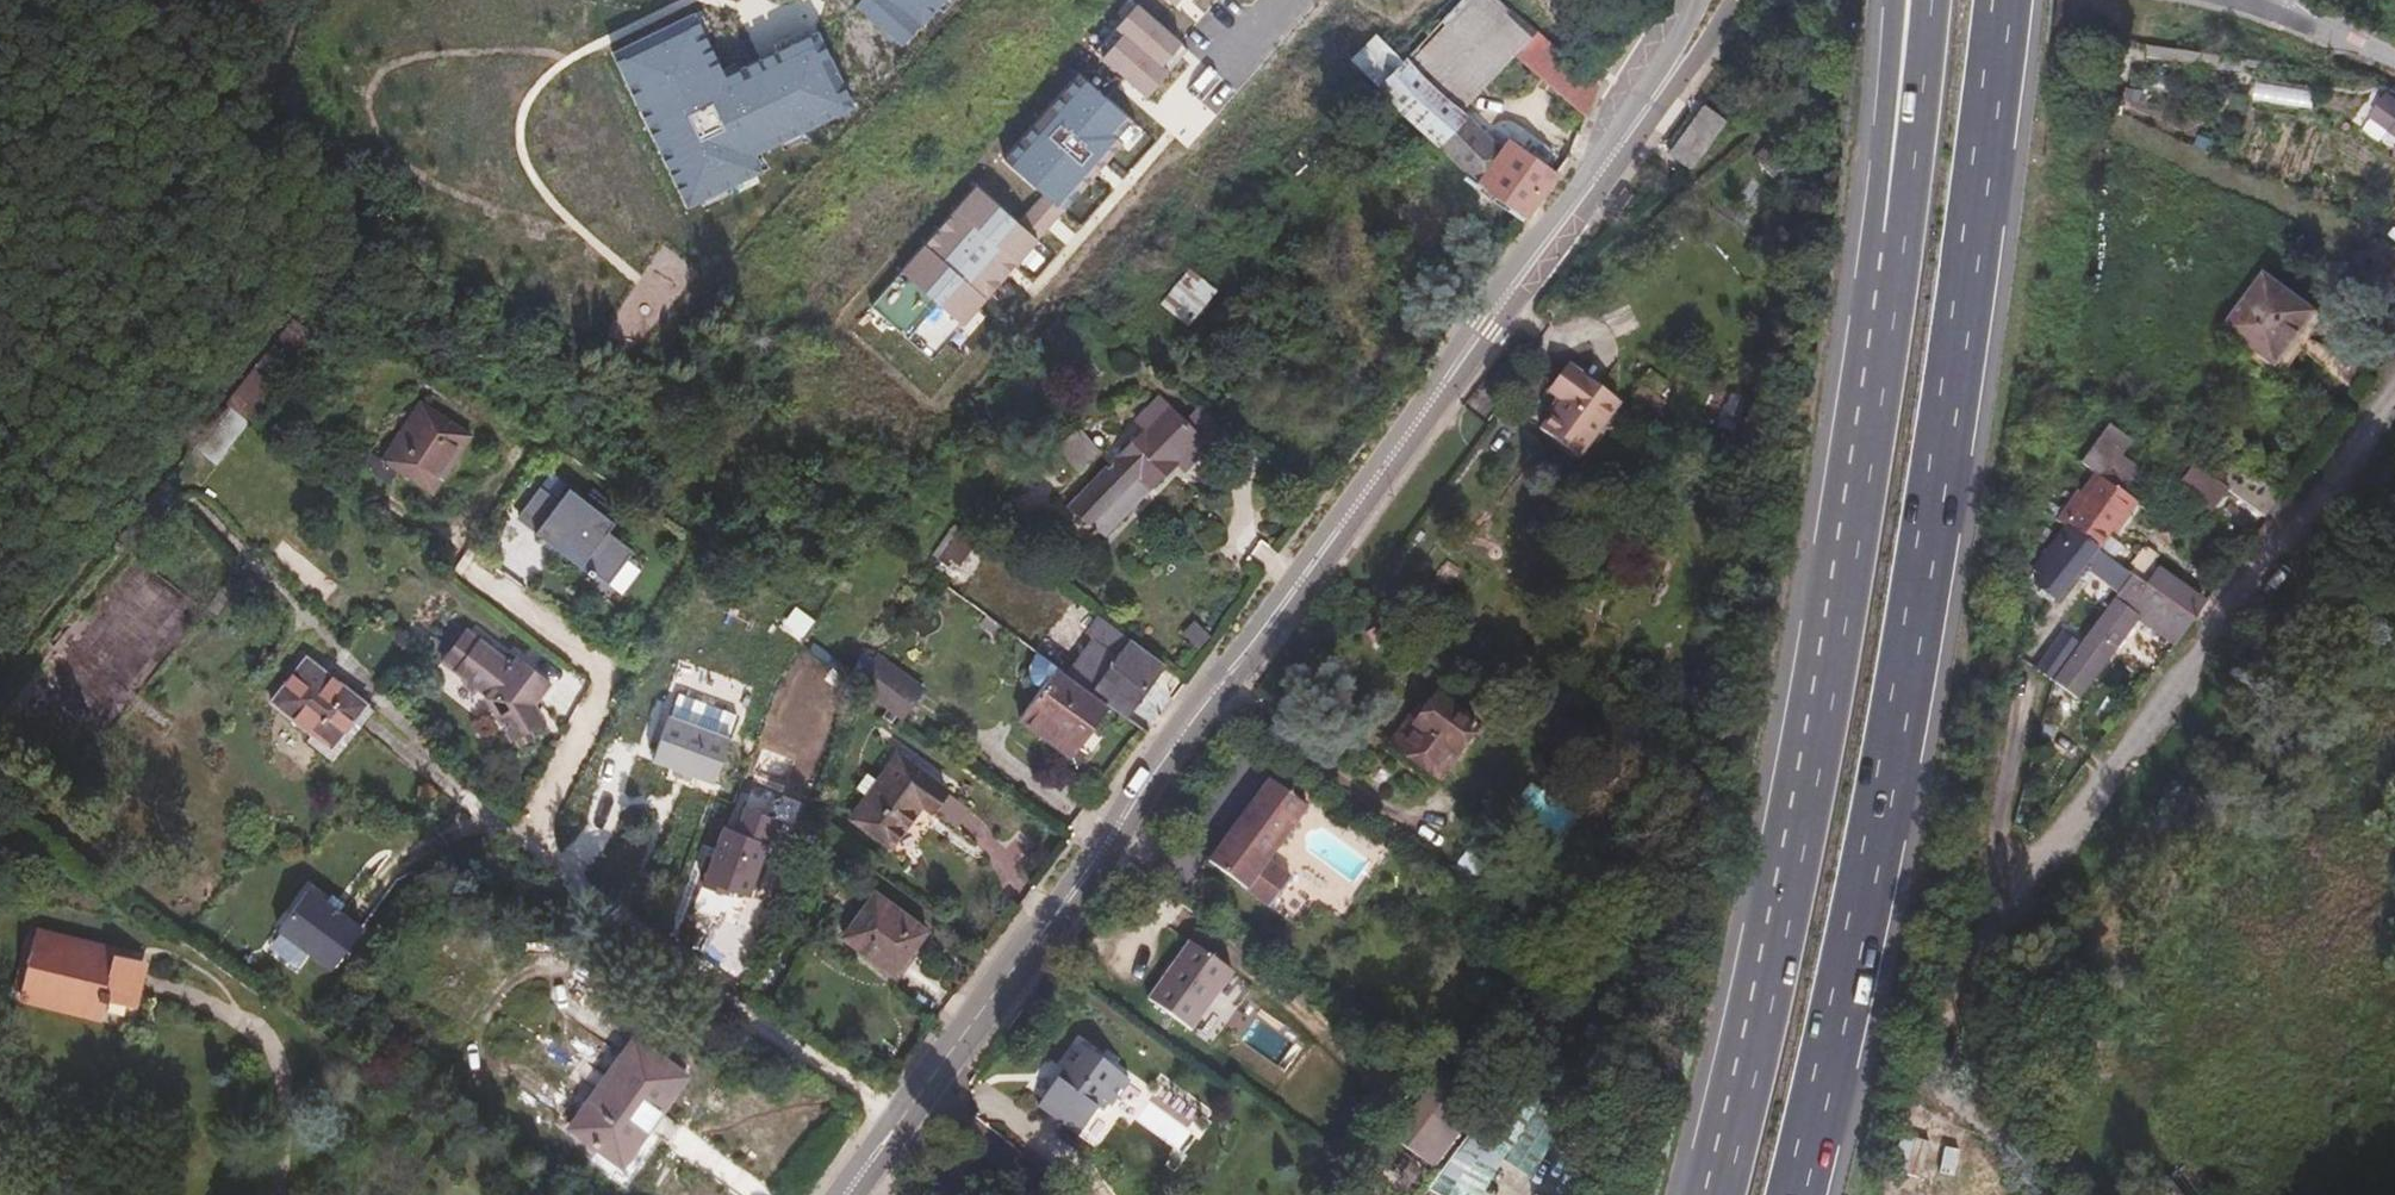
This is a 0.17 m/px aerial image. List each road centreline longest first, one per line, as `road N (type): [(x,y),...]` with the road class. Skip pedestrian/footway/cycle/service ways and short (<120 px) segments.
road 1 (trunk): [(1780,1194),(1882,711),(1987,0)]
road 2 (tertiary): [(1431,405),(846,1194)]
road 3 (residential): [(2394,398),(1993,929),(1949,1033),(1948,1074),(1989,1138)]
road 4 (trunk): [(1870,350),(1816,699),(1705,1194)]
road 5 (tertiary): [(1431,405),(1458,386),(1578,231),(1742,0)]
road 6 (tertiary): [(1698,0),(1668,59),(1438,372),(1431,405)]
road 7 (trunk): [(1919,0),(1870,350)]
road 8 (trunk): [(1882,0),(1870,350)]

